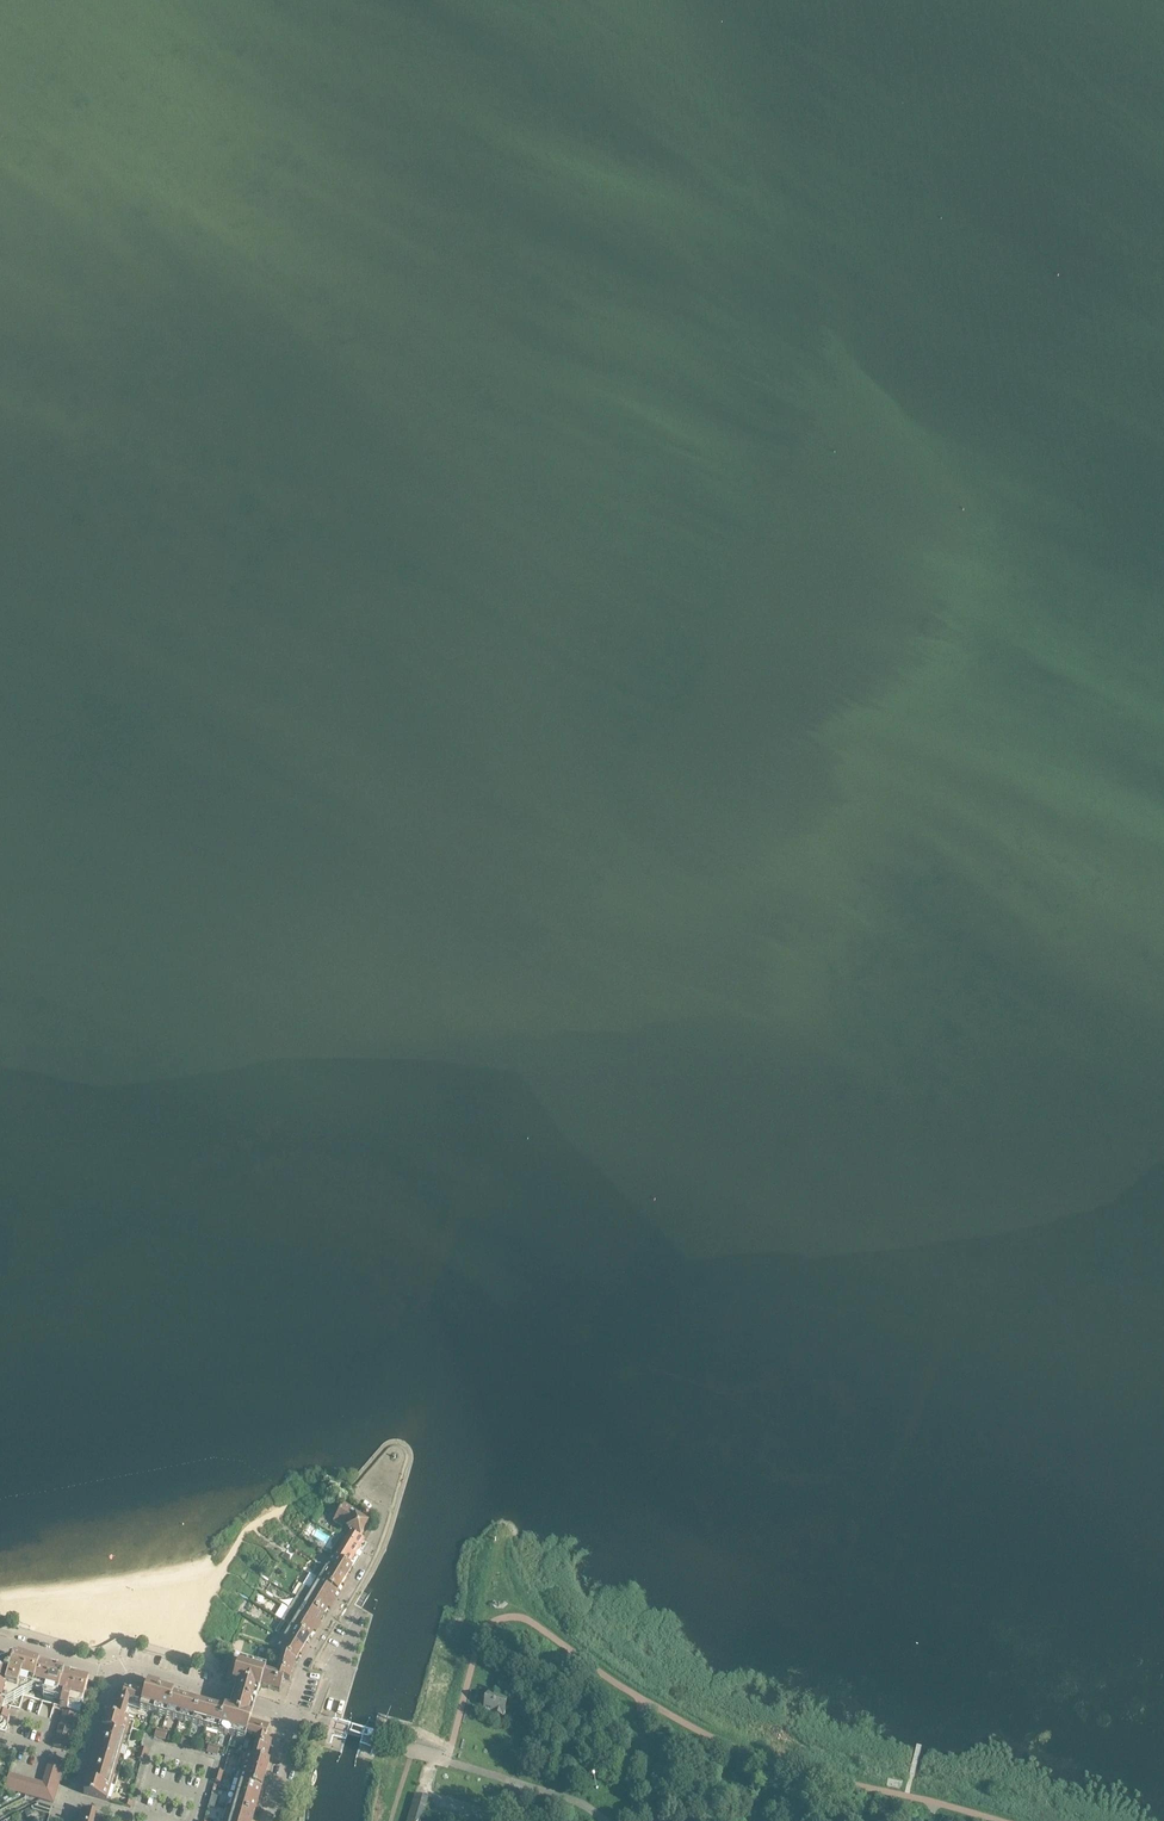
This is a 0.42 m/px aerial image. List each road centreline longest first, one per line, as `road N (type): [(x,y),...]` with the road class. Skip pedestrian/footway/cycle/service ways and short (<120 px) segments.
road 1 (residential): [(291,1712),(125,1664),(93,1668),(0,1640)]
road 2 (residential): [(291,1712),(307,1659),(381,1521)]
road 3 (residential): [(201,1793),(209,1761),(158,1744),(148,1778)]
road 4 (residential): [(270,1820),(300,1715),(291,1712)]

